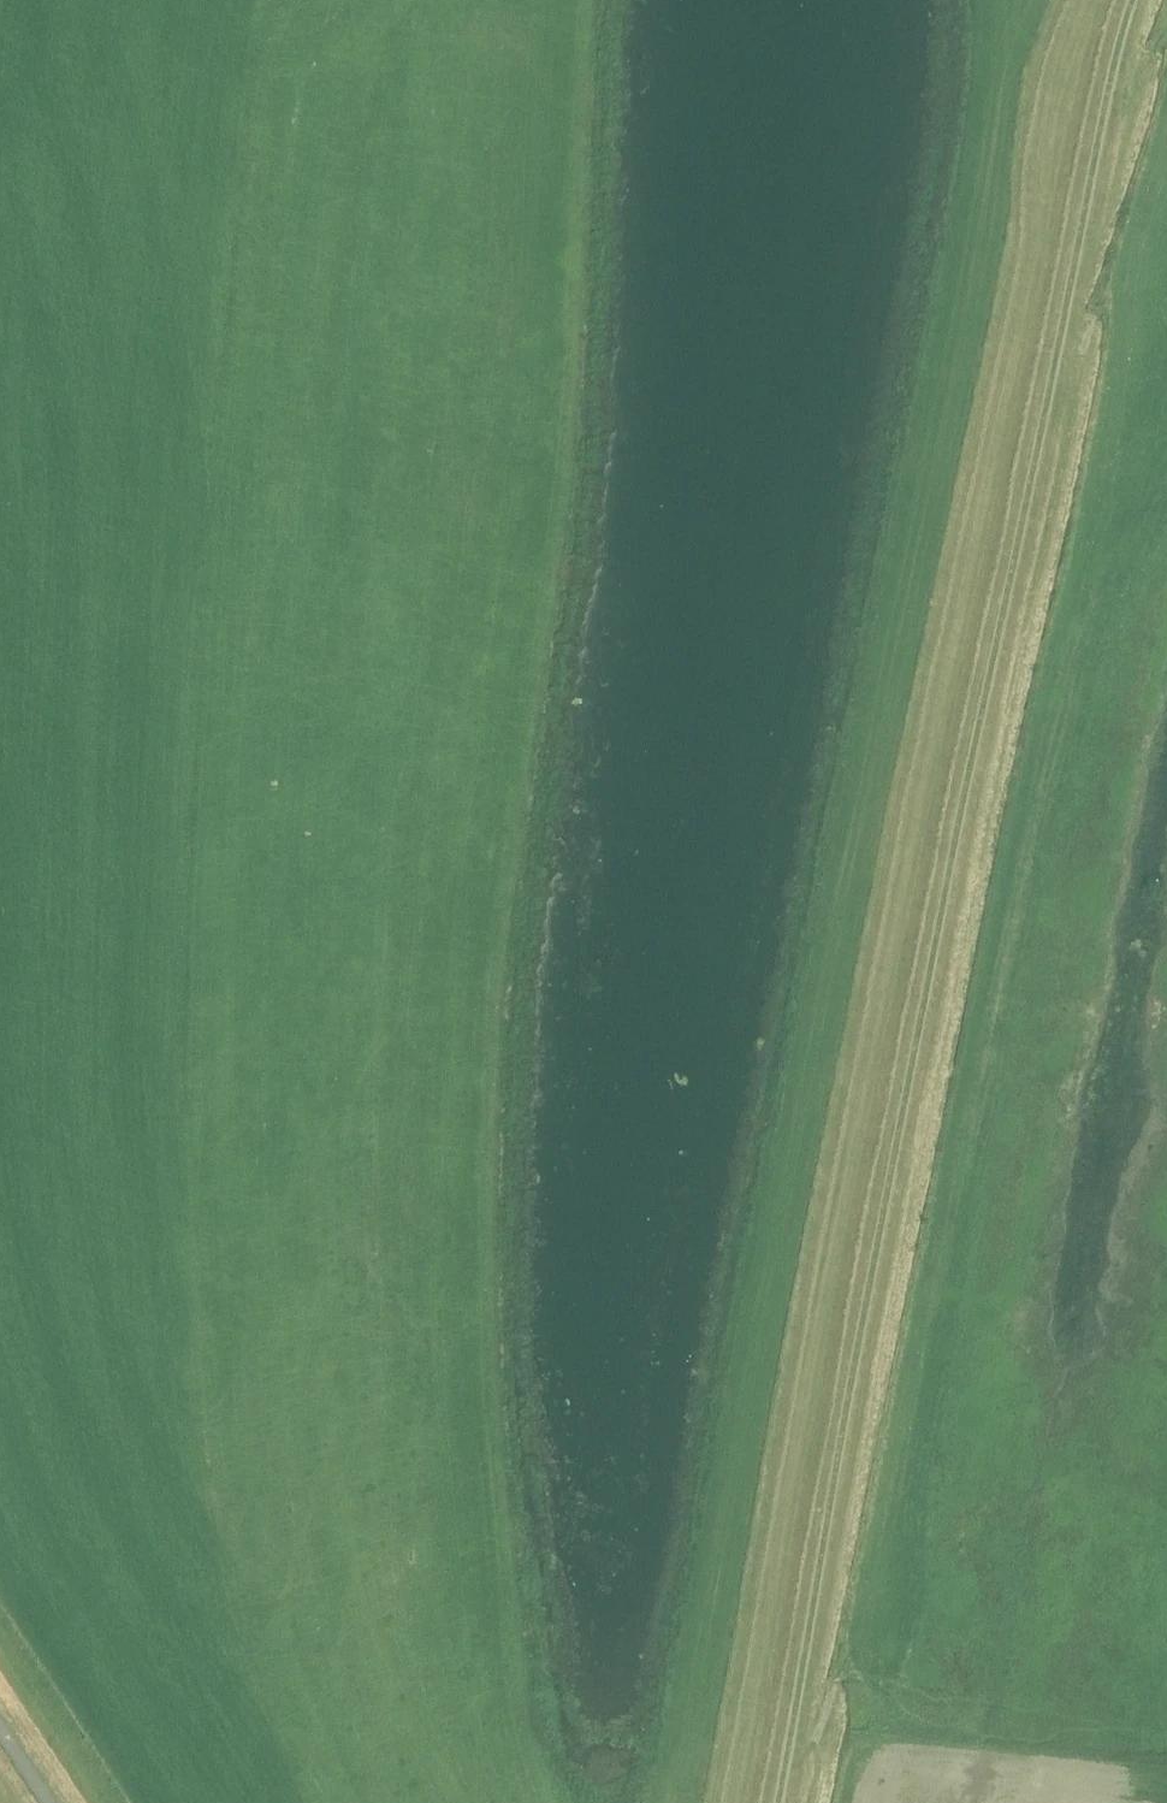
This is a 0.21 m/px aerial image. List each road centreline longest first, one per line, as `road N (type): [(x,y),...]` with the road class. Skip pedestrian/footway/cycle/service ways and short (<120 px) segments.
road 1 (track): [(777,1802),(964,789),(1078,245)]
road 2 (track): [(1134,0),(1078,245)]

